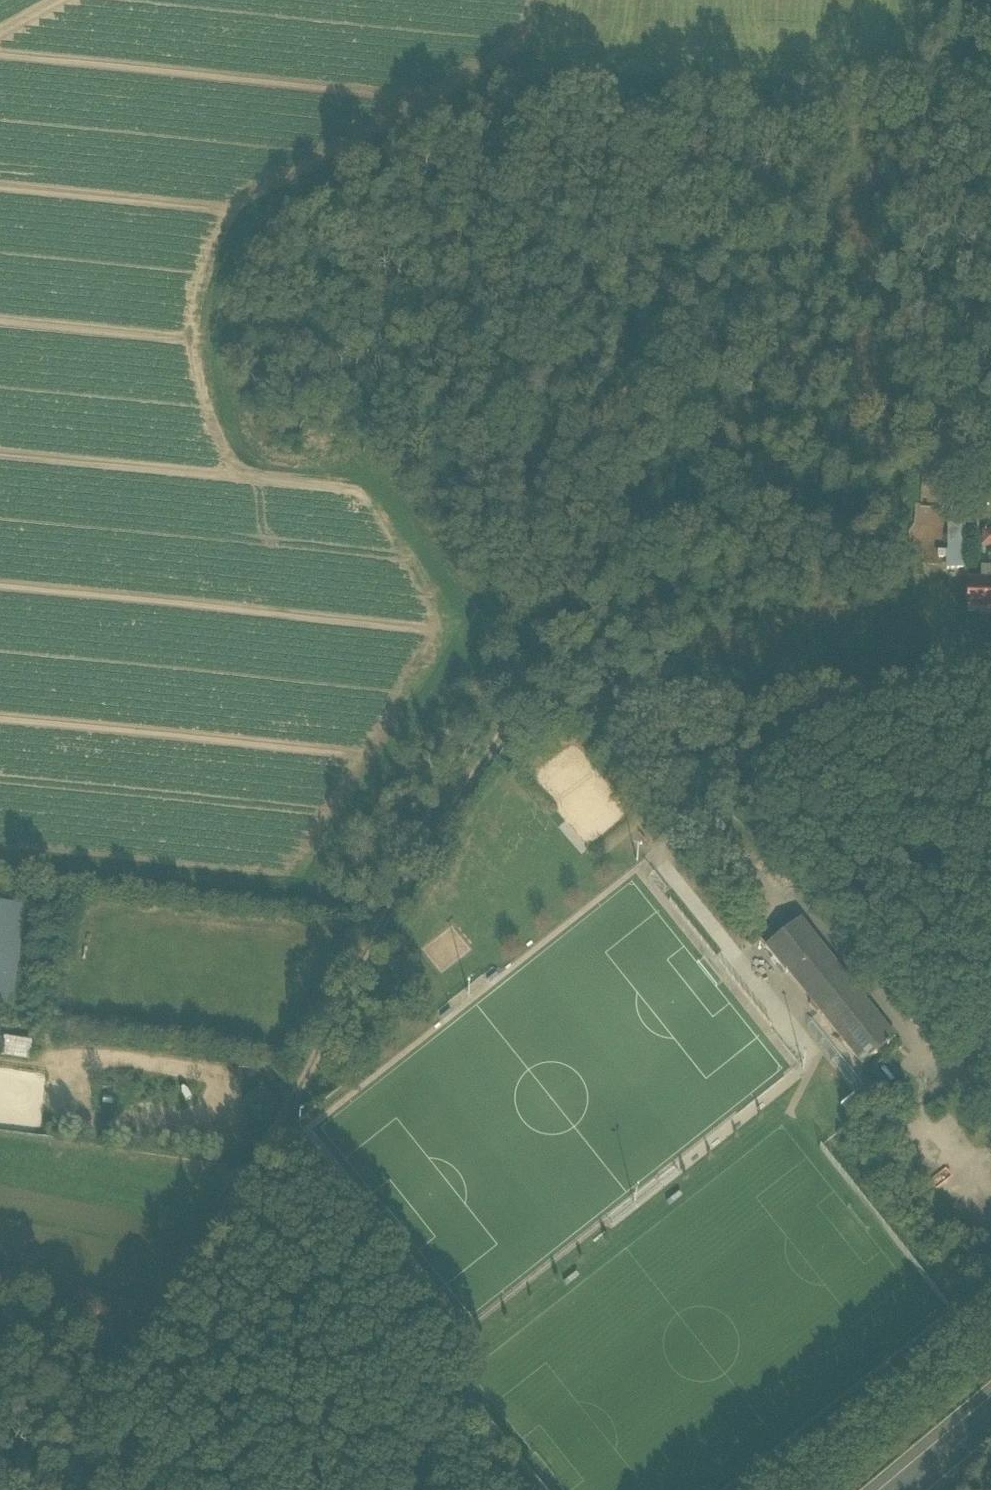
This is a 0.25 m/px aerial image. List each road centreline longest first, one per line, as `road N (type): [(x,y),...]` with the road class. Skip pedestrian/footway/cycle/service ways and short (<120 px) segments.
road 1 (track): [(990,676),(548,714),(506,731),(347,987),(305,1083),(51,1489)]
road 2 (track): [(990,92),(515,87)]

